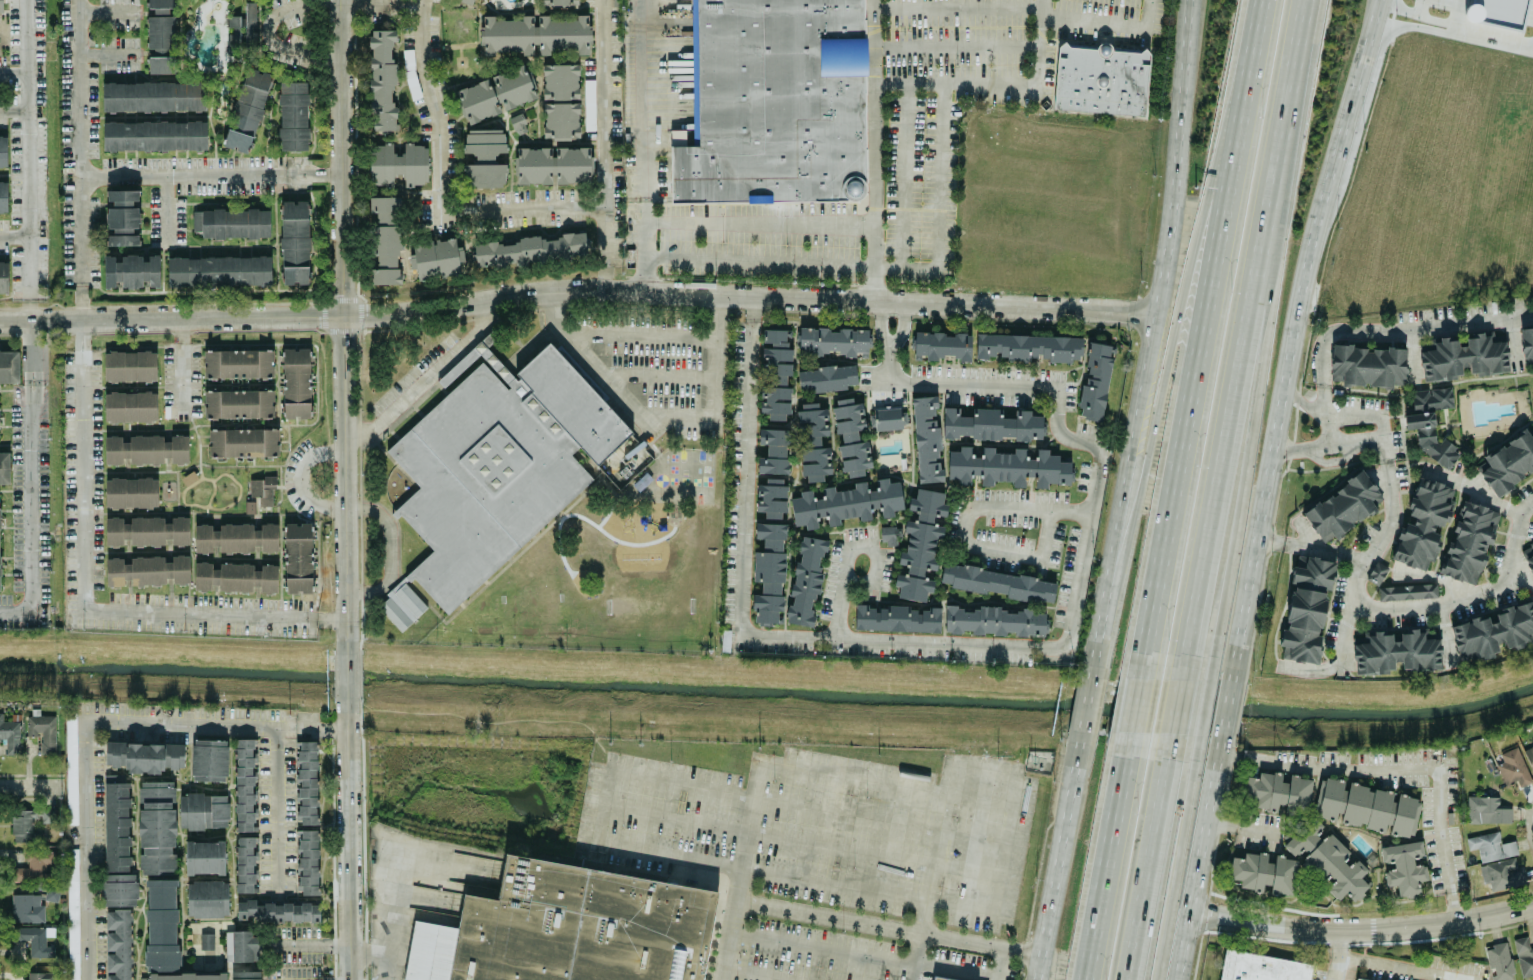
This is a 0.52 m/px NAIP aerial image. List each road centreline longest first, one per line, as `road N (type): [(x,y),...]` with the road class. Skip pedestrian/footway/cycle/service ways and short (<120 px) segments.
road 1 (residential): [(1157,312),(581,289),(344,317)]
road 2 (primary): [(1235,659),(1316,247),(1380,0)]
road 3 (motorway): [(1186,655),(1304,0)]
road 4 (motorway): [(1267,8),(1151,656)]
road 5 (motorway): [(1267,8),(1204,219),(1138,517),(1111,600)]
road 6 (motorway): [(1210,659),(1237,510),(1289,84)]
road 7 (tertiary): [(1194,918),(1348,930),(1457,923),(1532,905)]
road 8 (primary): [(1163,276),(1111,600)]
road 9 (residential): [(344,317),(349,644)]
road 10 (residential): [(342,0),(344,317)]
road 11 (primary): [(1196,0),(1163,276)]
road 12 (residential): [(348,709),(352,979)]
road 13 (residential): [(344,317),(84,319)]
road 14 (primary): [(1085,732),(1042,979)]
road 15 (primary): [(1183,979),(1219,744)]
road 16 (motorway): [(1159,979),(1193,752)]
road 17 (motorway): [(1126,979),(1169,754)]
road 18 (motorway): [(1134,754),(1093,979)]

